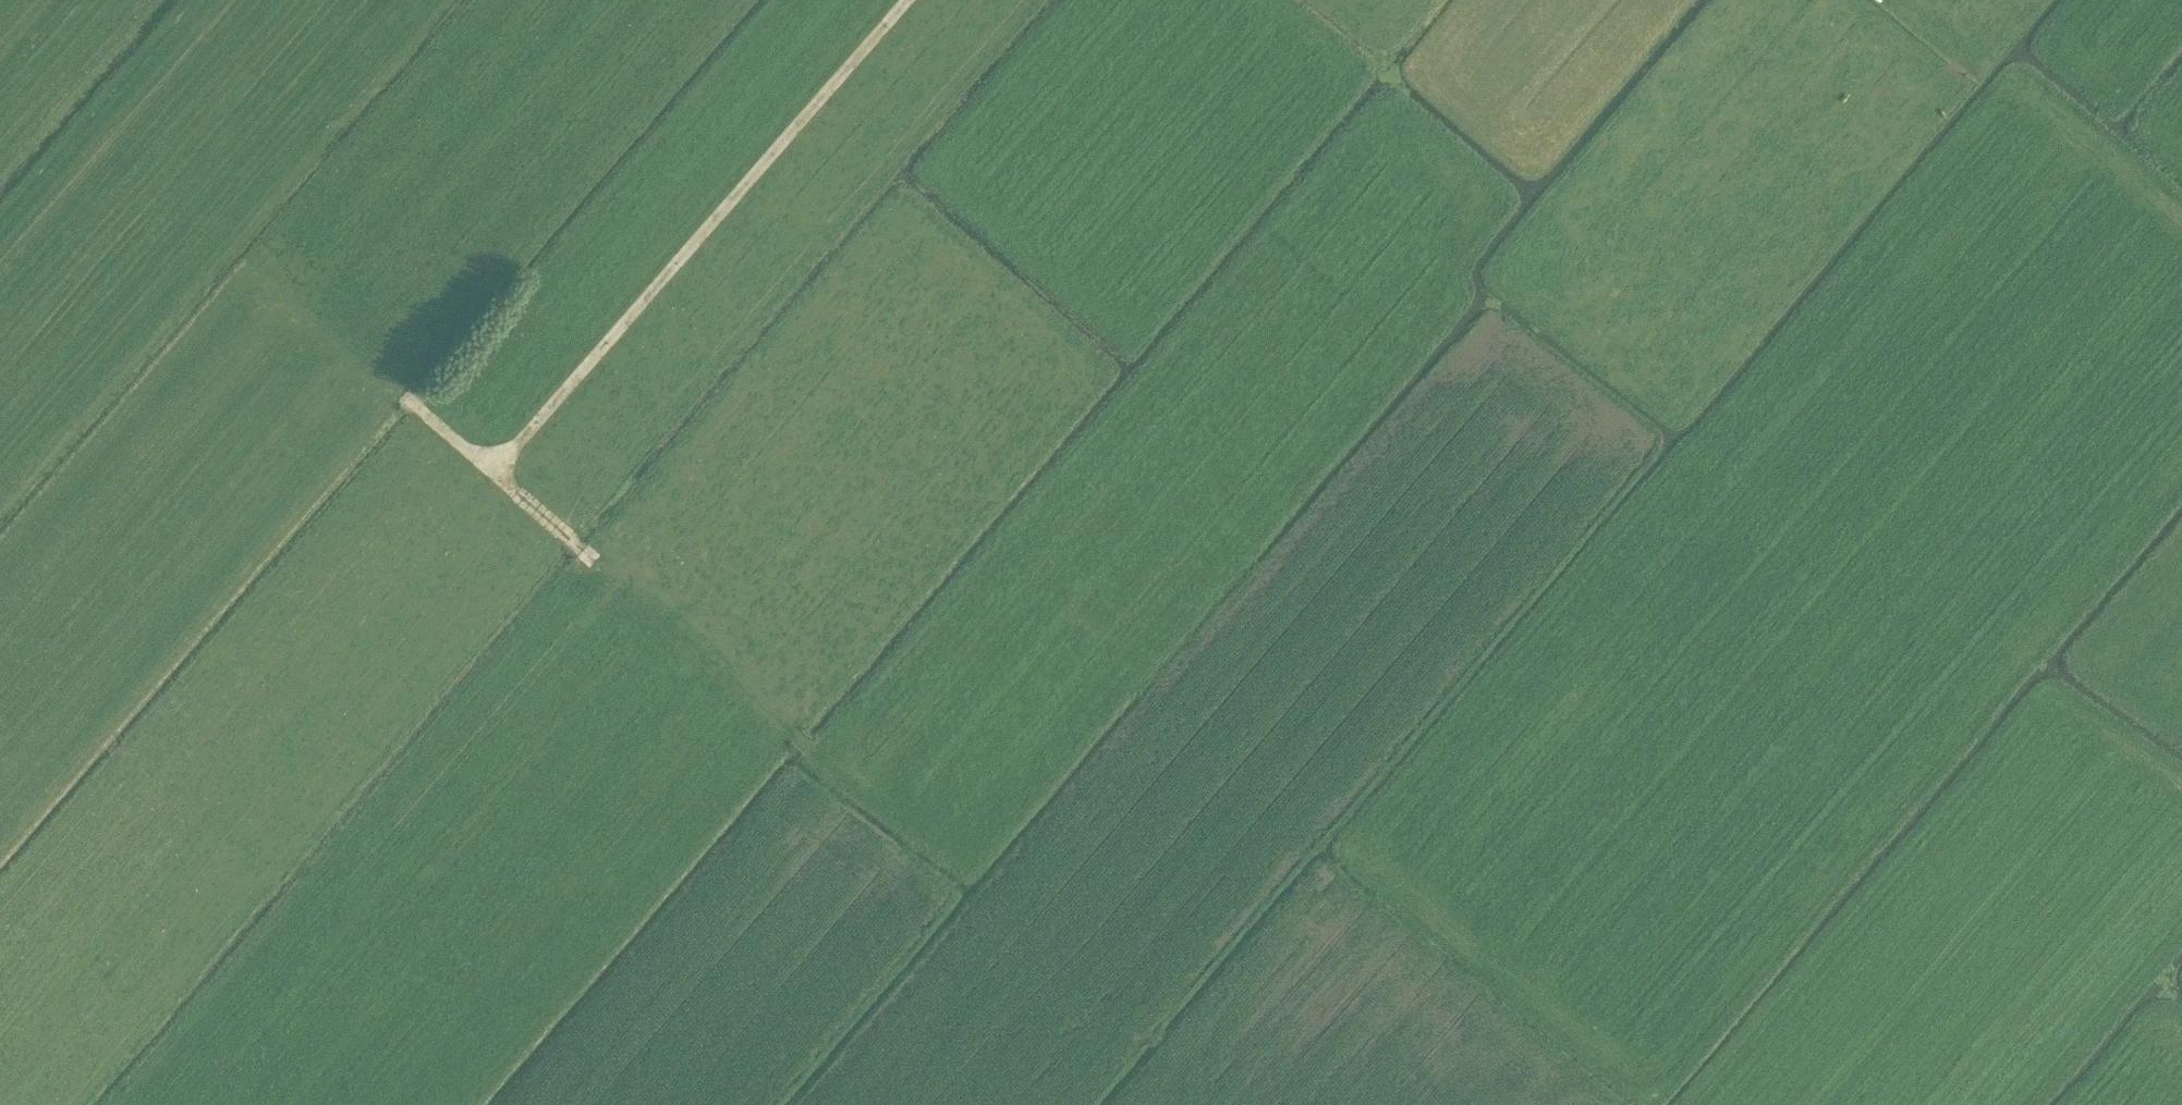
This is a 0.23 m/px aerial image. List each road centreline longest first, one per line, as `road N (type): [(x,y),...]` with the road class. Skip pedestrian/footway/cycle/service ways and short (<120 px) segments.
road 1 (track): [(409,383),(505,459),(907,0)]
road 2 (track): [(505,459),(820,738)]

